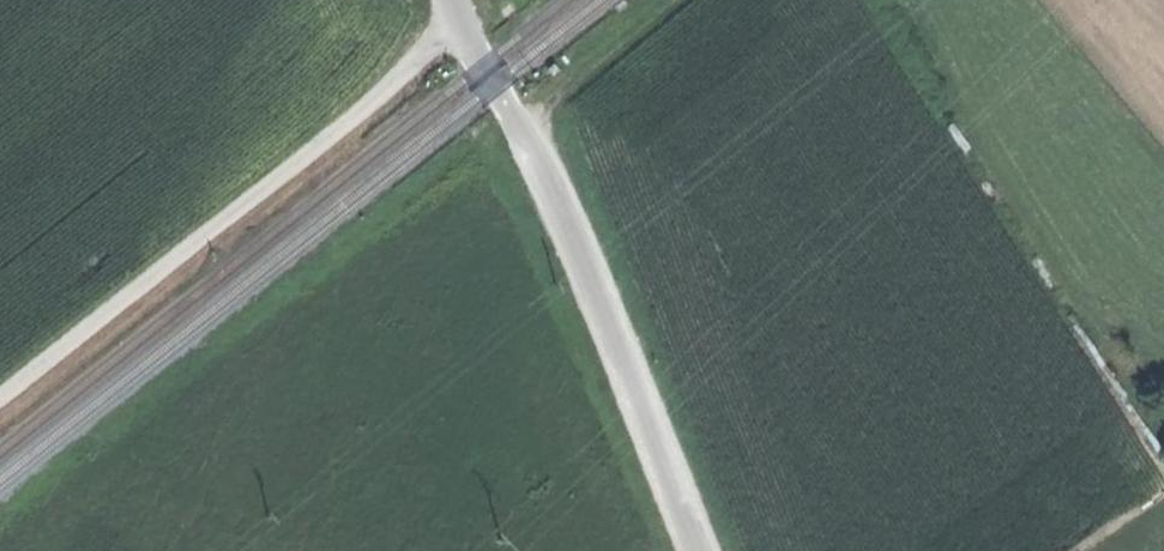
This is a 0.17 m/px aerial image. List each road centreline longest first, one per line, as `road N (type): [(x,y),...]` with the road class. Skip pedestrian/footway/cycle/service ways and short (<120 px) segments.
road 1 (track): [(701,550),(584,265),(452,0)]
road 2 (track): [(461,23),(0,400)]
road 3 (track): [(519,130),(677,0)]

